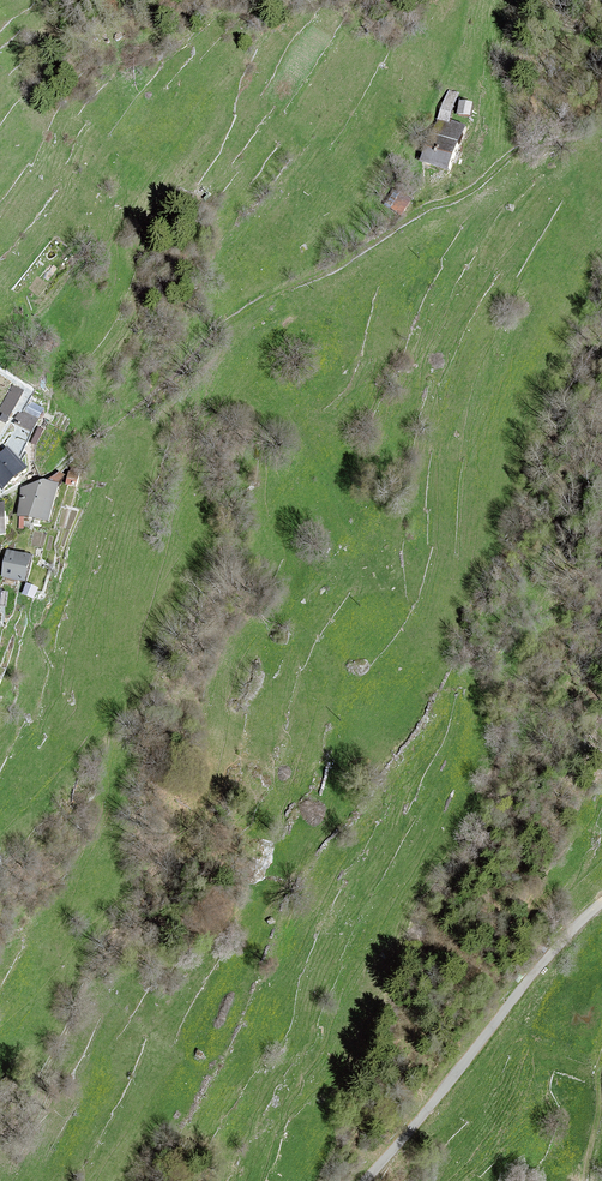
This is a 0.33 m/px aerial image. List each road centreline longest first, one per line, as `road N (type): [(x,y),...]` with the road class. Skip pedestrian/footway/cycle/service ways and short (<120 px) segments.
road 1 (unclassified): [(364,1180),(544,959),(601,902)]
road 2 (track): [(583,1180),(601,1062)]

